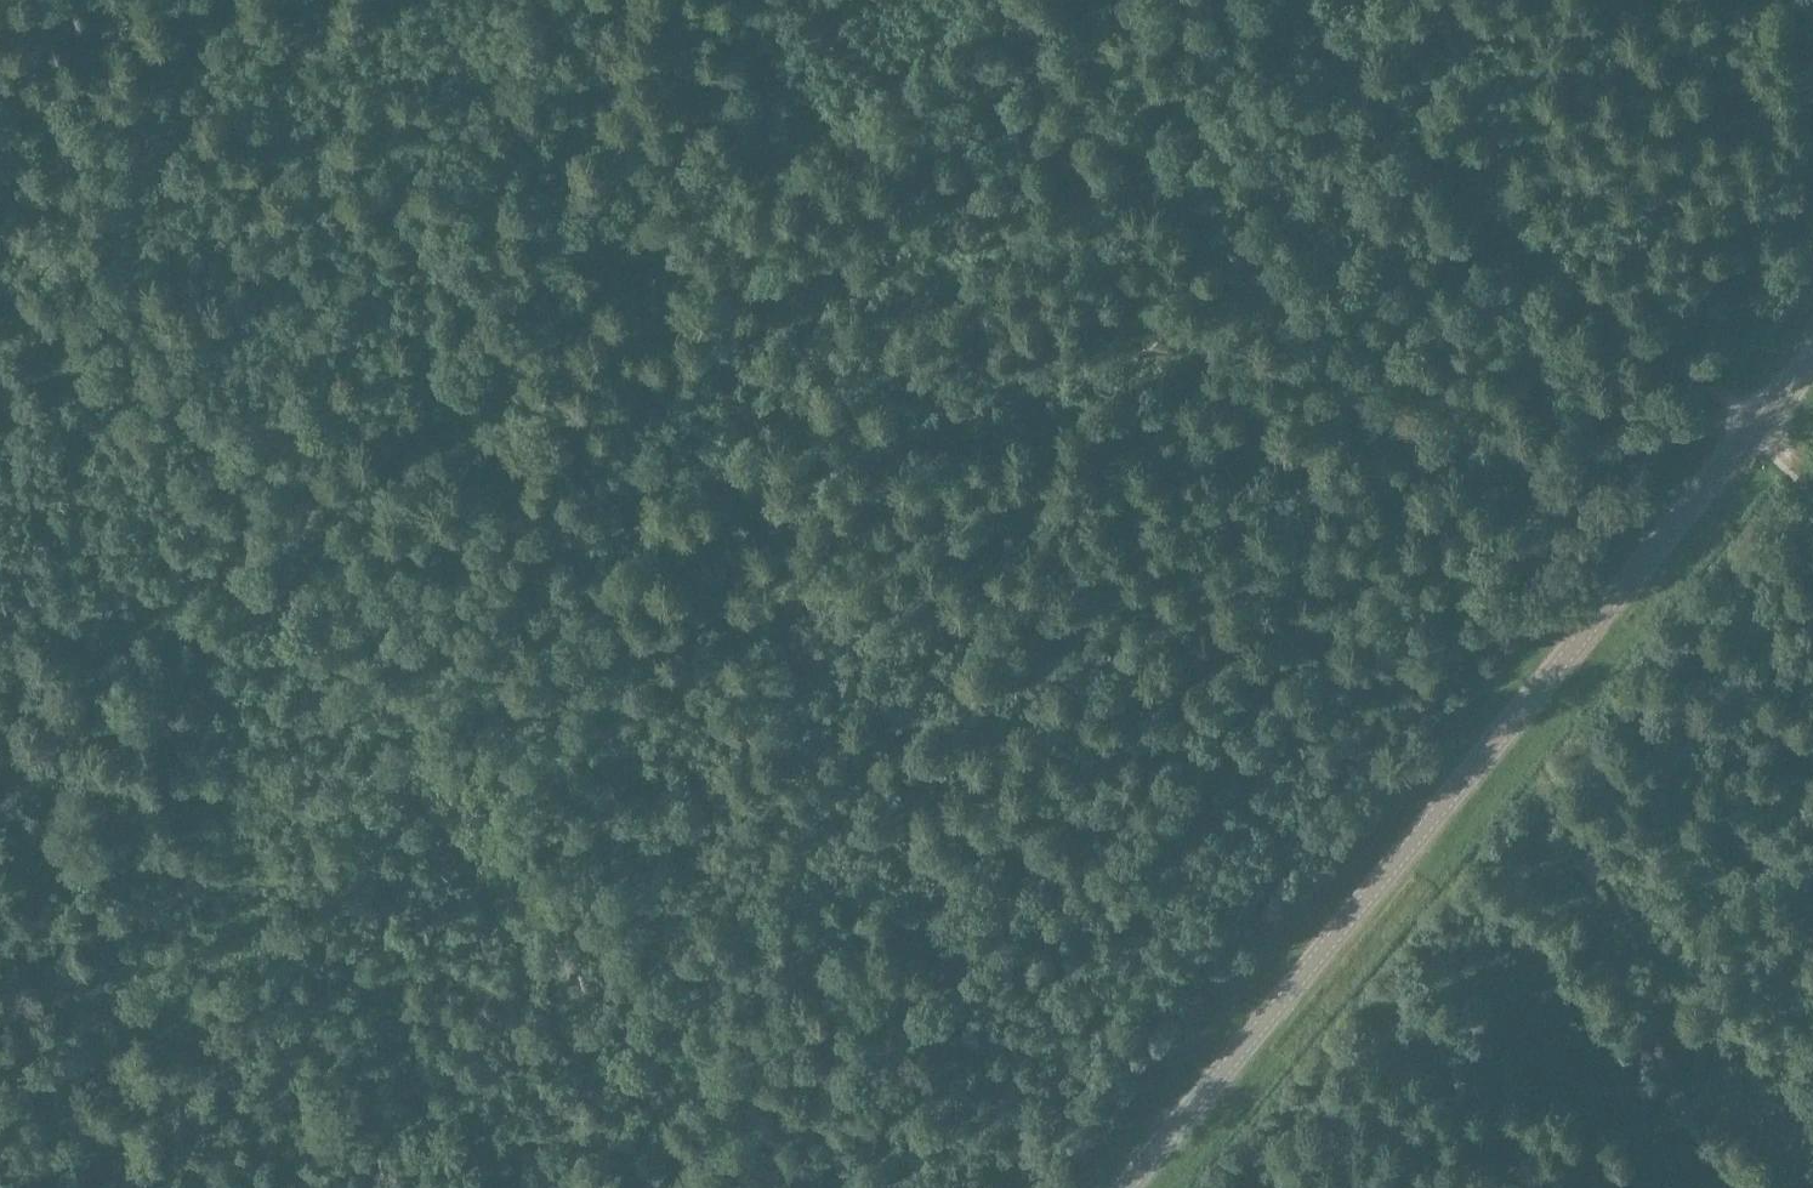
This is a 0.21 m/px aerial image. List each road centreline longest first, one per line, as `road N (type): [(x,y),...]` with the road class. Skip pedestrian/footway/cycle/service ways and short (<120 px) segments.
road 1 (track): [(1079,0),(972,81),(760,172),(579,282),(396,448),(187,583),(96,668),(0,777)]
road 2 (tertiary): [(1126,1187),(1812,358)]
road 3 (track): [(1761,422),(1485,205),(1363,73),(1311,0)]

